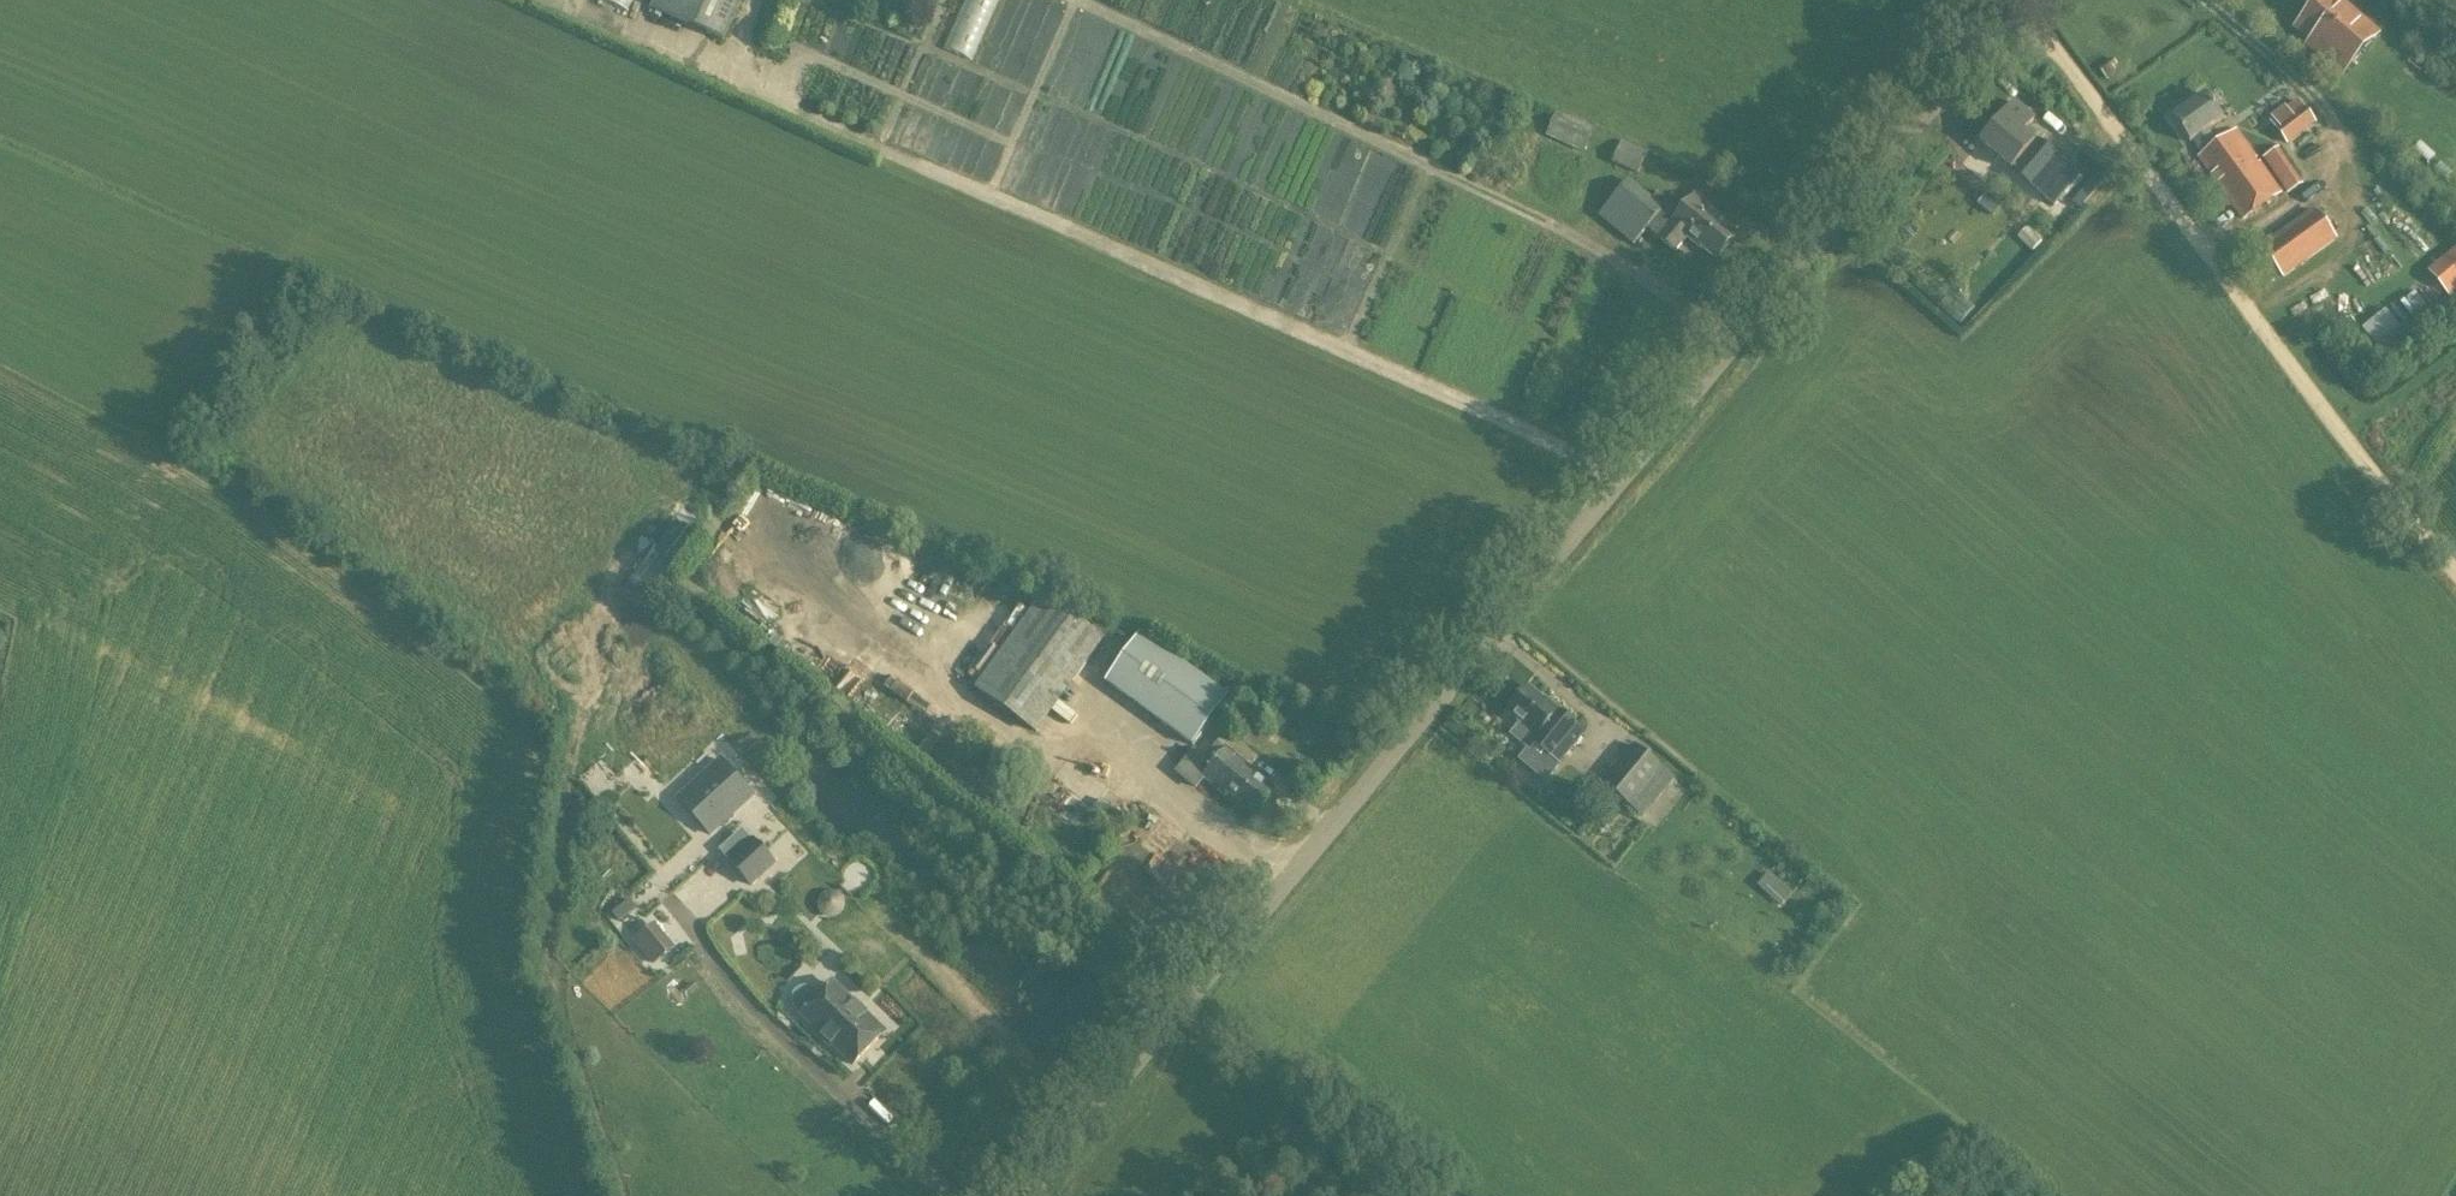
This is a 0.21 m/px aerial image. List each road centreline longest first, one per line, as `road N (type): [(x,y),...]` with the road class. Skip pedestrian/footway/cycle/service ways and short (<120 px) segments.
road 1 (unclassified): [(1026,1195),(2019,0)]
road 2 (unclassified): [(2455,572),(2019,0)]

